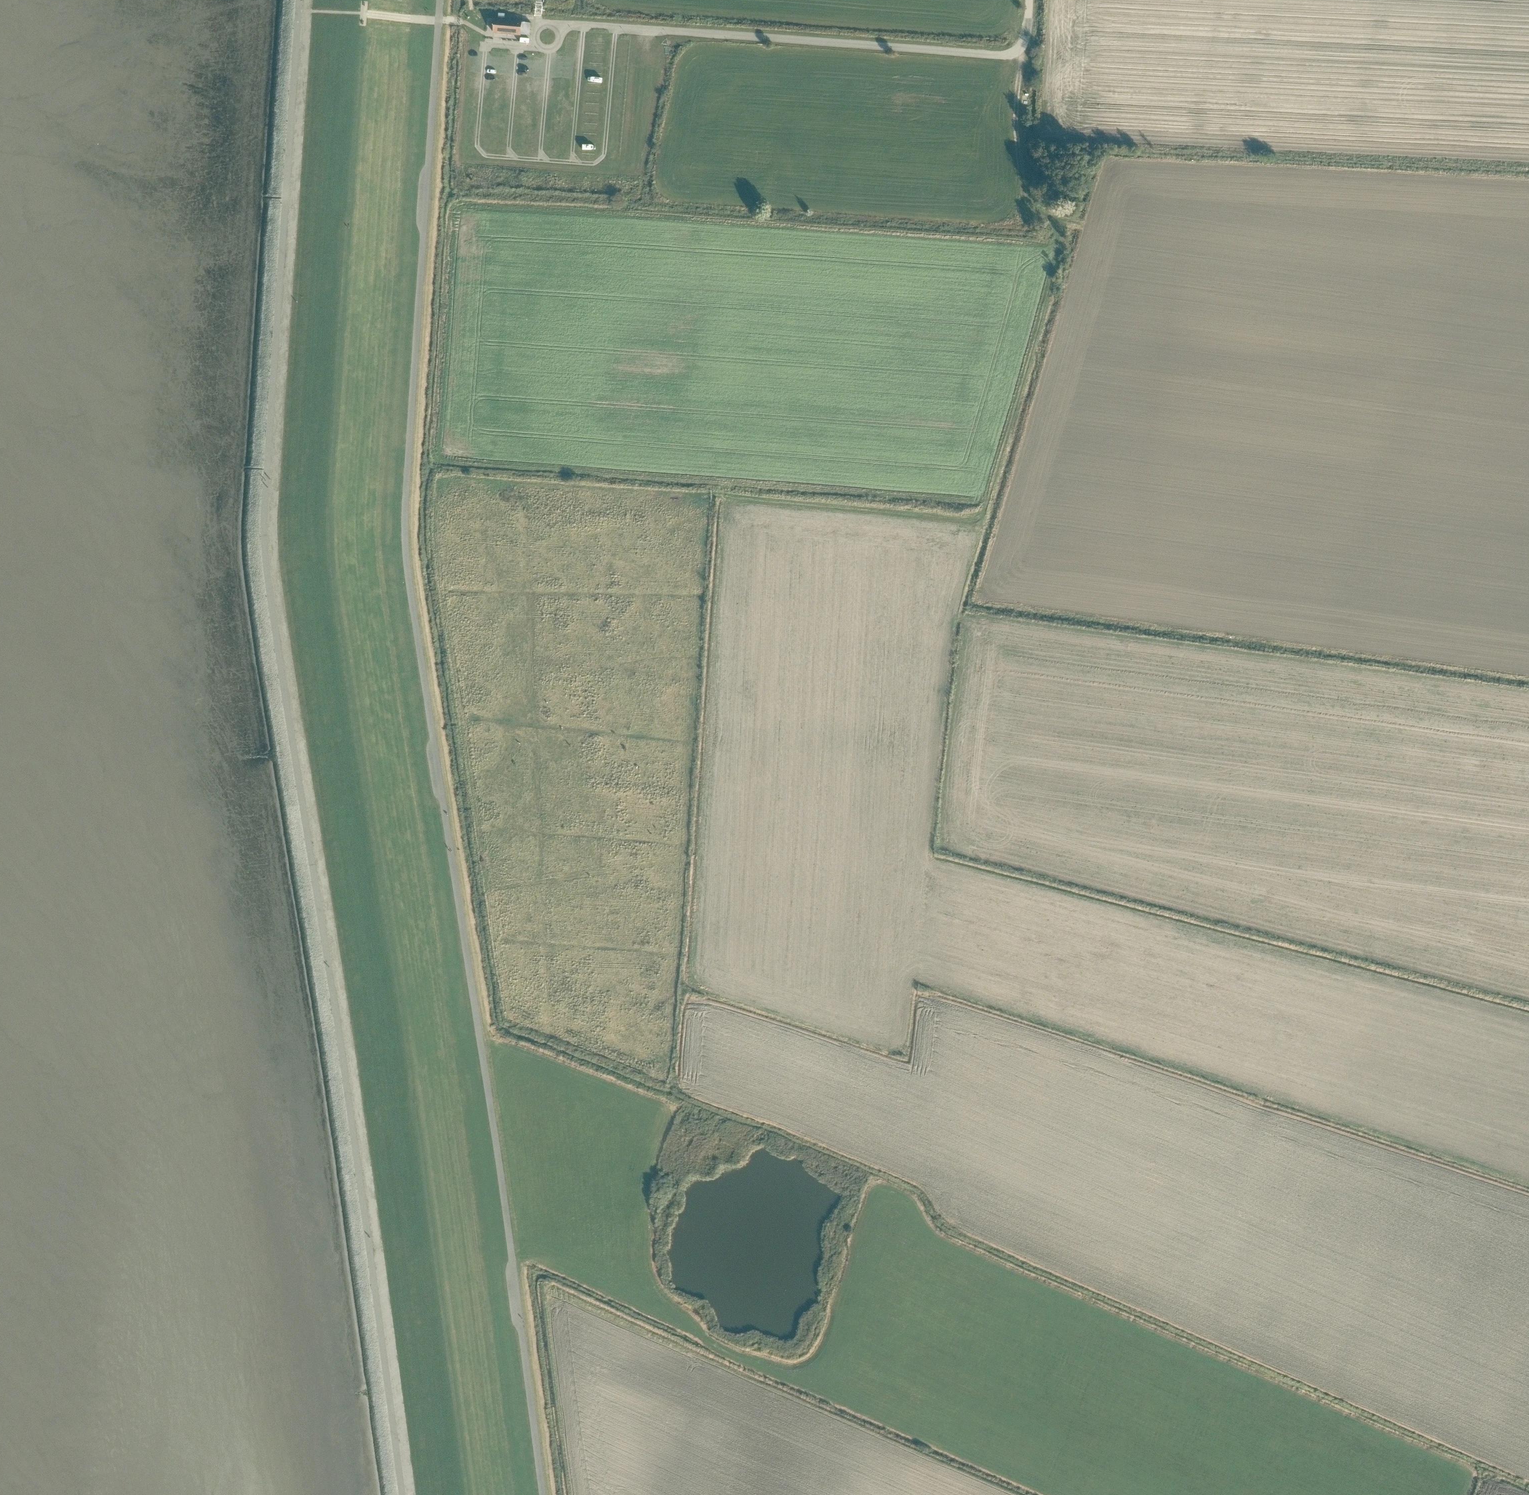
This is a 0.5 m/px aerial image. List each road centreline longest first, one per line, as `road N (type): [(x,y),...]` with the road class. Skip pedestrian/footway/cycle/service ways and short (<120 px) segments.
road 1 (track): [(544,1494),(408,569),(407,485),(442,0)]
road 2 (track): [(298,0),(274,285),(265,543),(399,1494)]
road 3 (unclassified): [(1030,0),(1024,50),(1010,56),(555,26)]
road 4 (track): [(1024,50),(1022,188),(1036,212),(1060,226),(1055,247)]

